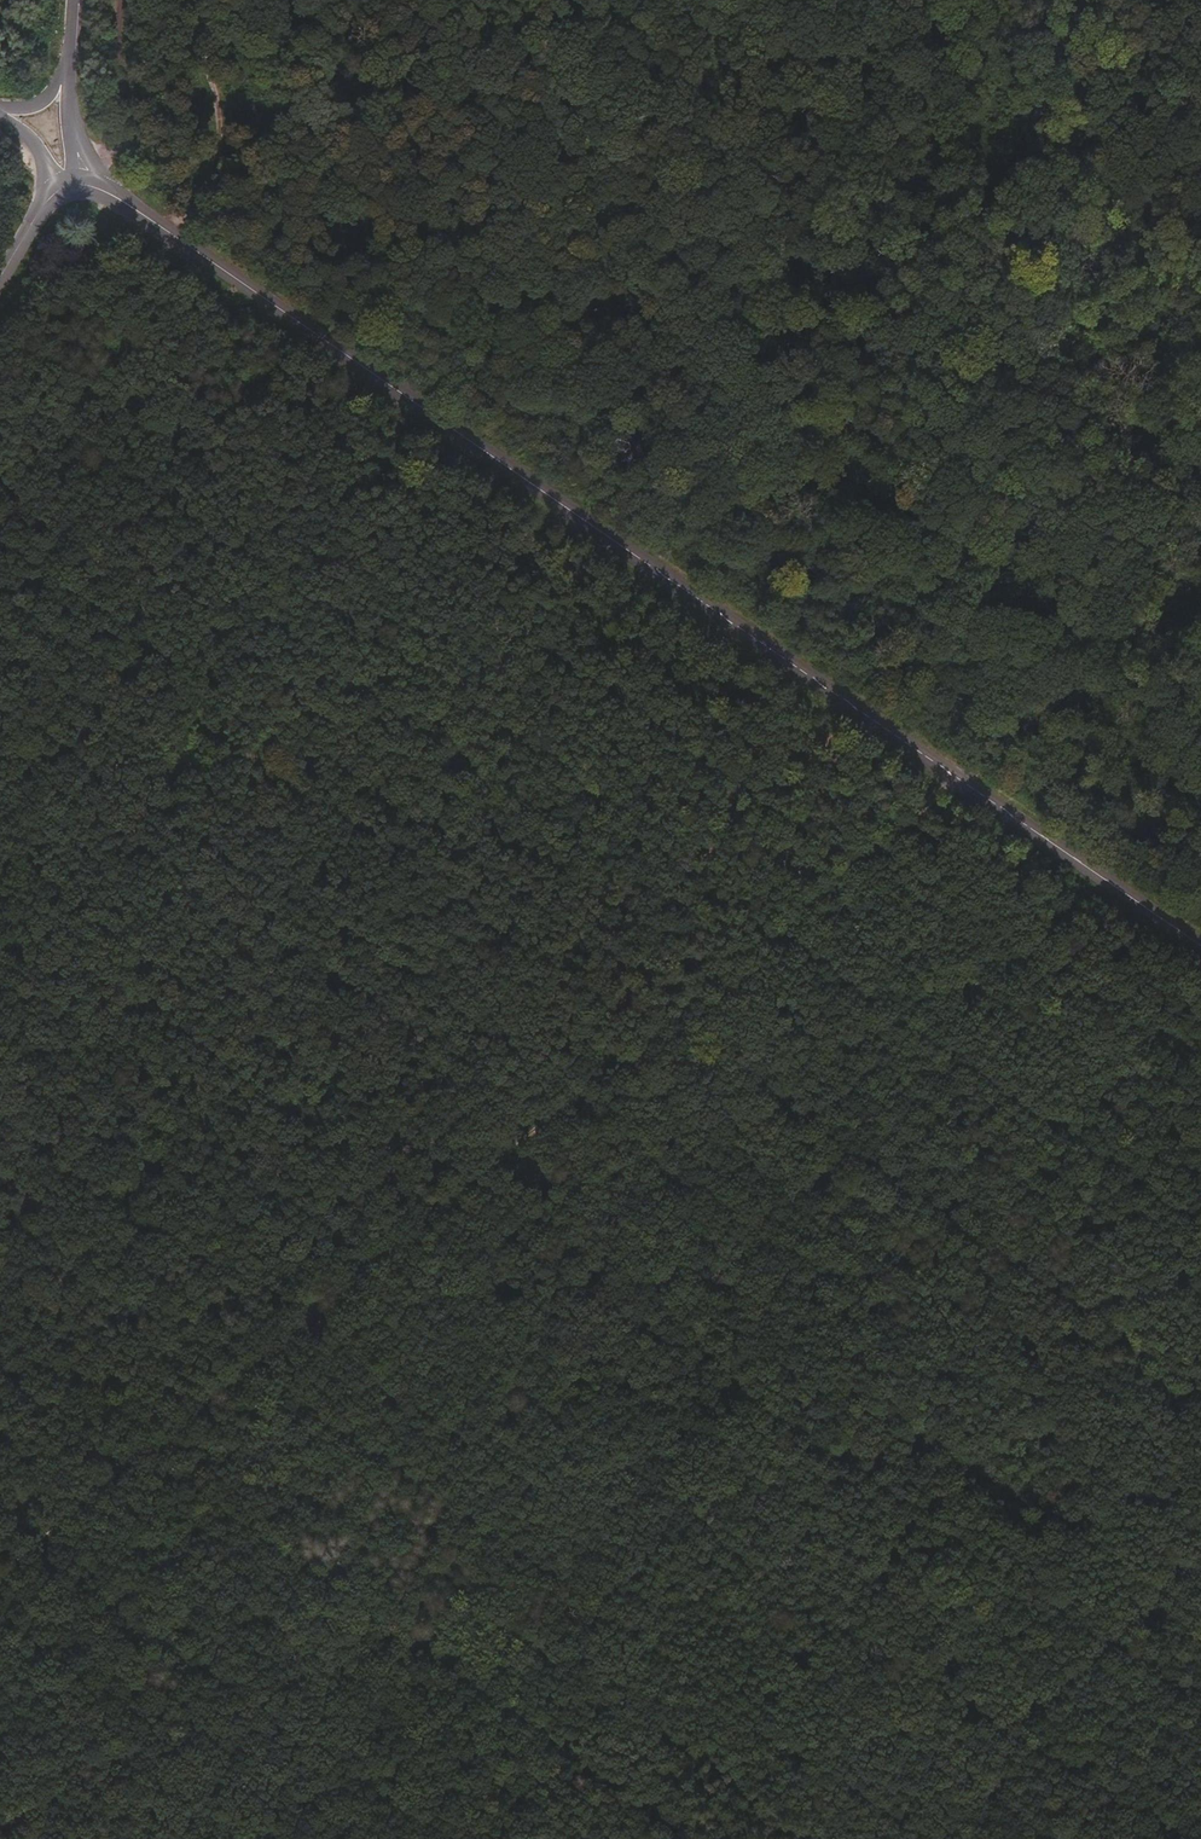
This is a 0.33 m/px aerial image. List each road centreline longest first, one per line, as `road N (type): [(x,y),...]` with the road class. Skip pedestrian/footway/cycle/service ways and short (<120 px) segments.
road 1 (tertiary): [(123,200),(1200,951)]
road 2 (track): [(0,1570),(964,787)]
road 3 (track): [(220,127),(220,0)]
road 4 (track): [(153,220),(205,183),(220,127)]

